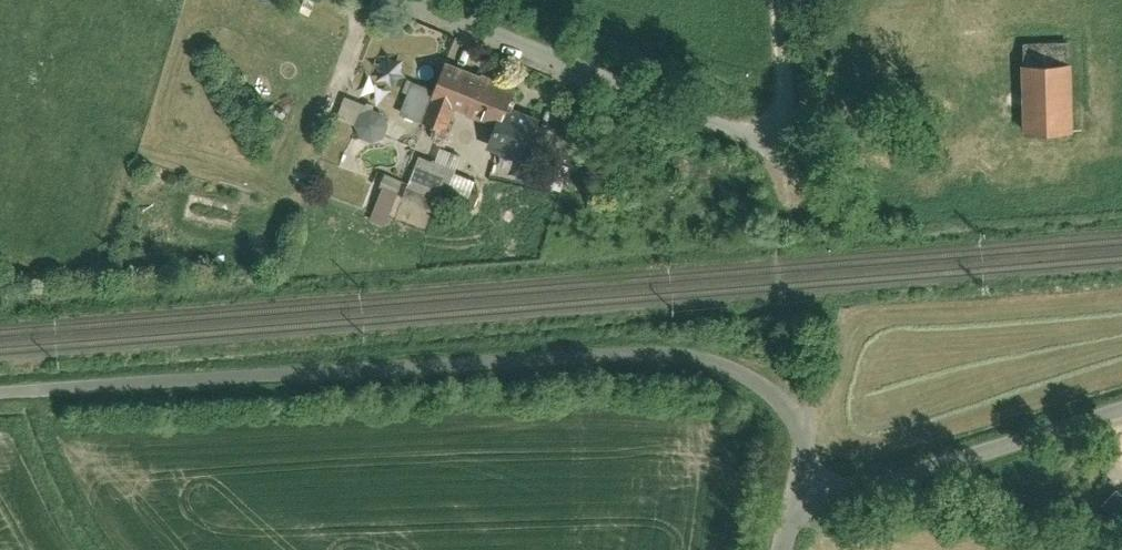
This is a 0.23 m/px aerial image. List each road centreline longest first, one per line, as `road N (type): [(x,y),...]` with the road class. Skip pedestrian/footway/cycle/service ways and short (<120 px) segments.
road 1 (unclassified): [(793,485),(799,418),(787,400),(756,379),(674,350),(0,391)]
road 2 (residential): [(422,0),(791,149)]
road 3 (residential): [(793,485),(841,488),(1121,412)]

